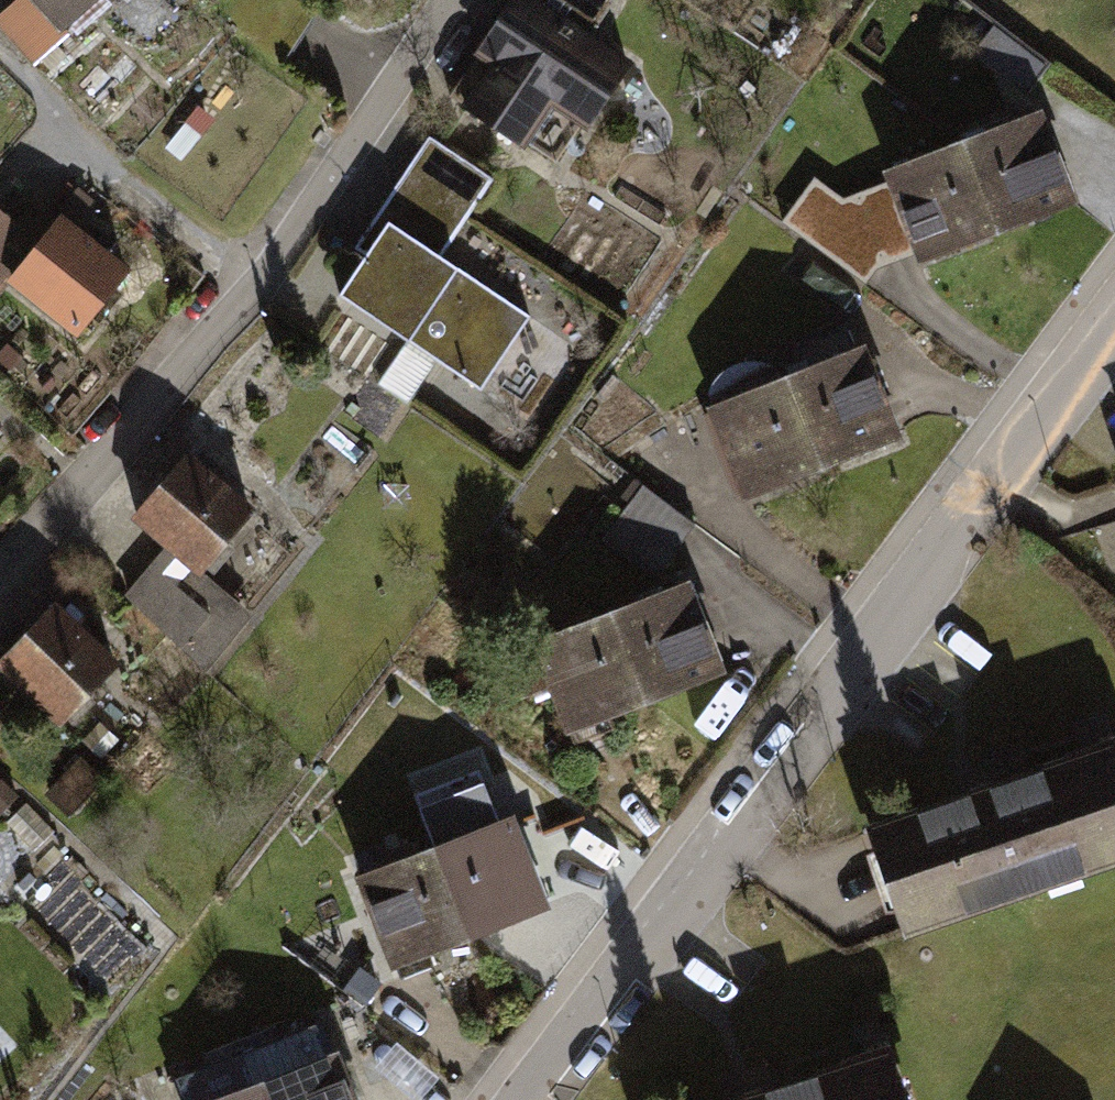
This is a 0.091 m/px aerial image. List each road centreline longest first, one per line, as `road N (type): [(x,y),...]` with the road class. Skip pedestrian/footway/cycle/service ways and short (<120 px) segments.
road 1 (residential): [(549,1099),(1114,336)]
road 2 (residential): [(456,0),(264,289),(0,579)]

